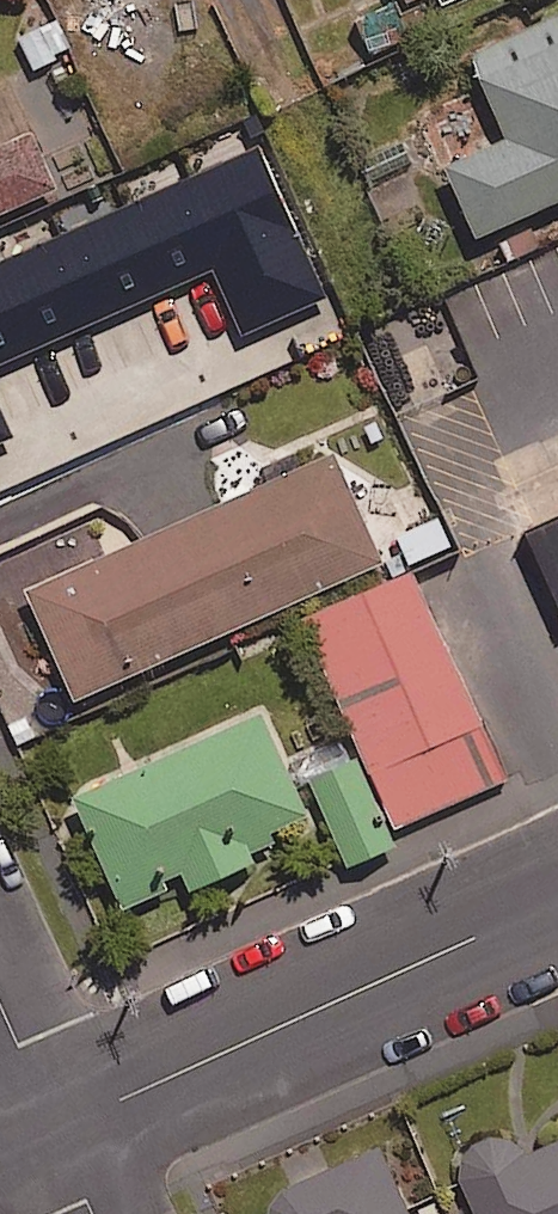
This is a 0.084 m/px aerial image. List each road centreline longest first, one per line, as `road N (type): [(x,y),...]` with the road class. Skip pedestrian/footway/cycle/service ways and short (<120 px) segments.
road 1 (residential): [(56,1129),(557,899)]
road 2 (residential): [(56,1129),(0,1004)]

